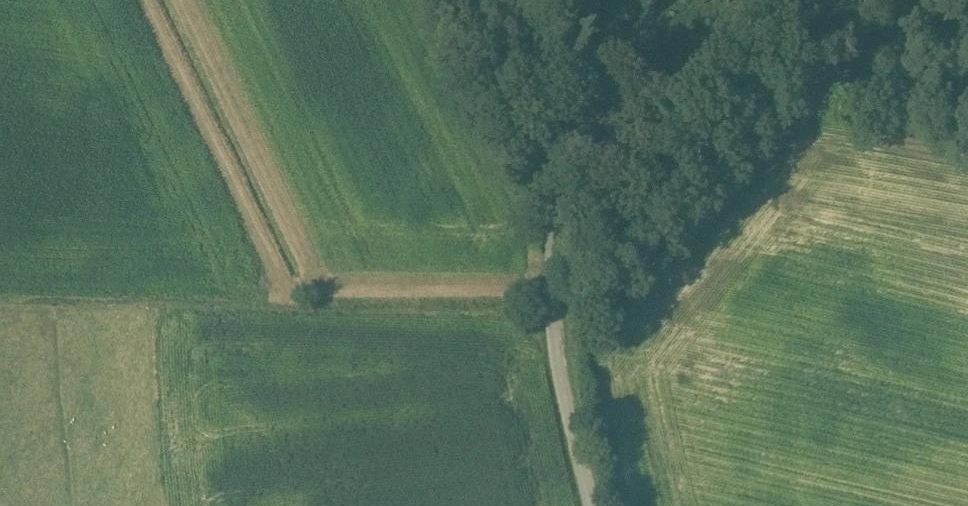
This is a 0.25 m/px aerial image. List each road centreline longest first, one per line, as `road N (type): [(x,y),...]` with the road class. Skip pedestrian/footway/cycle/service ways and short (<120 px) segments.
road 1 (unclassified): [(547,0),(558,357),(591,505)]

